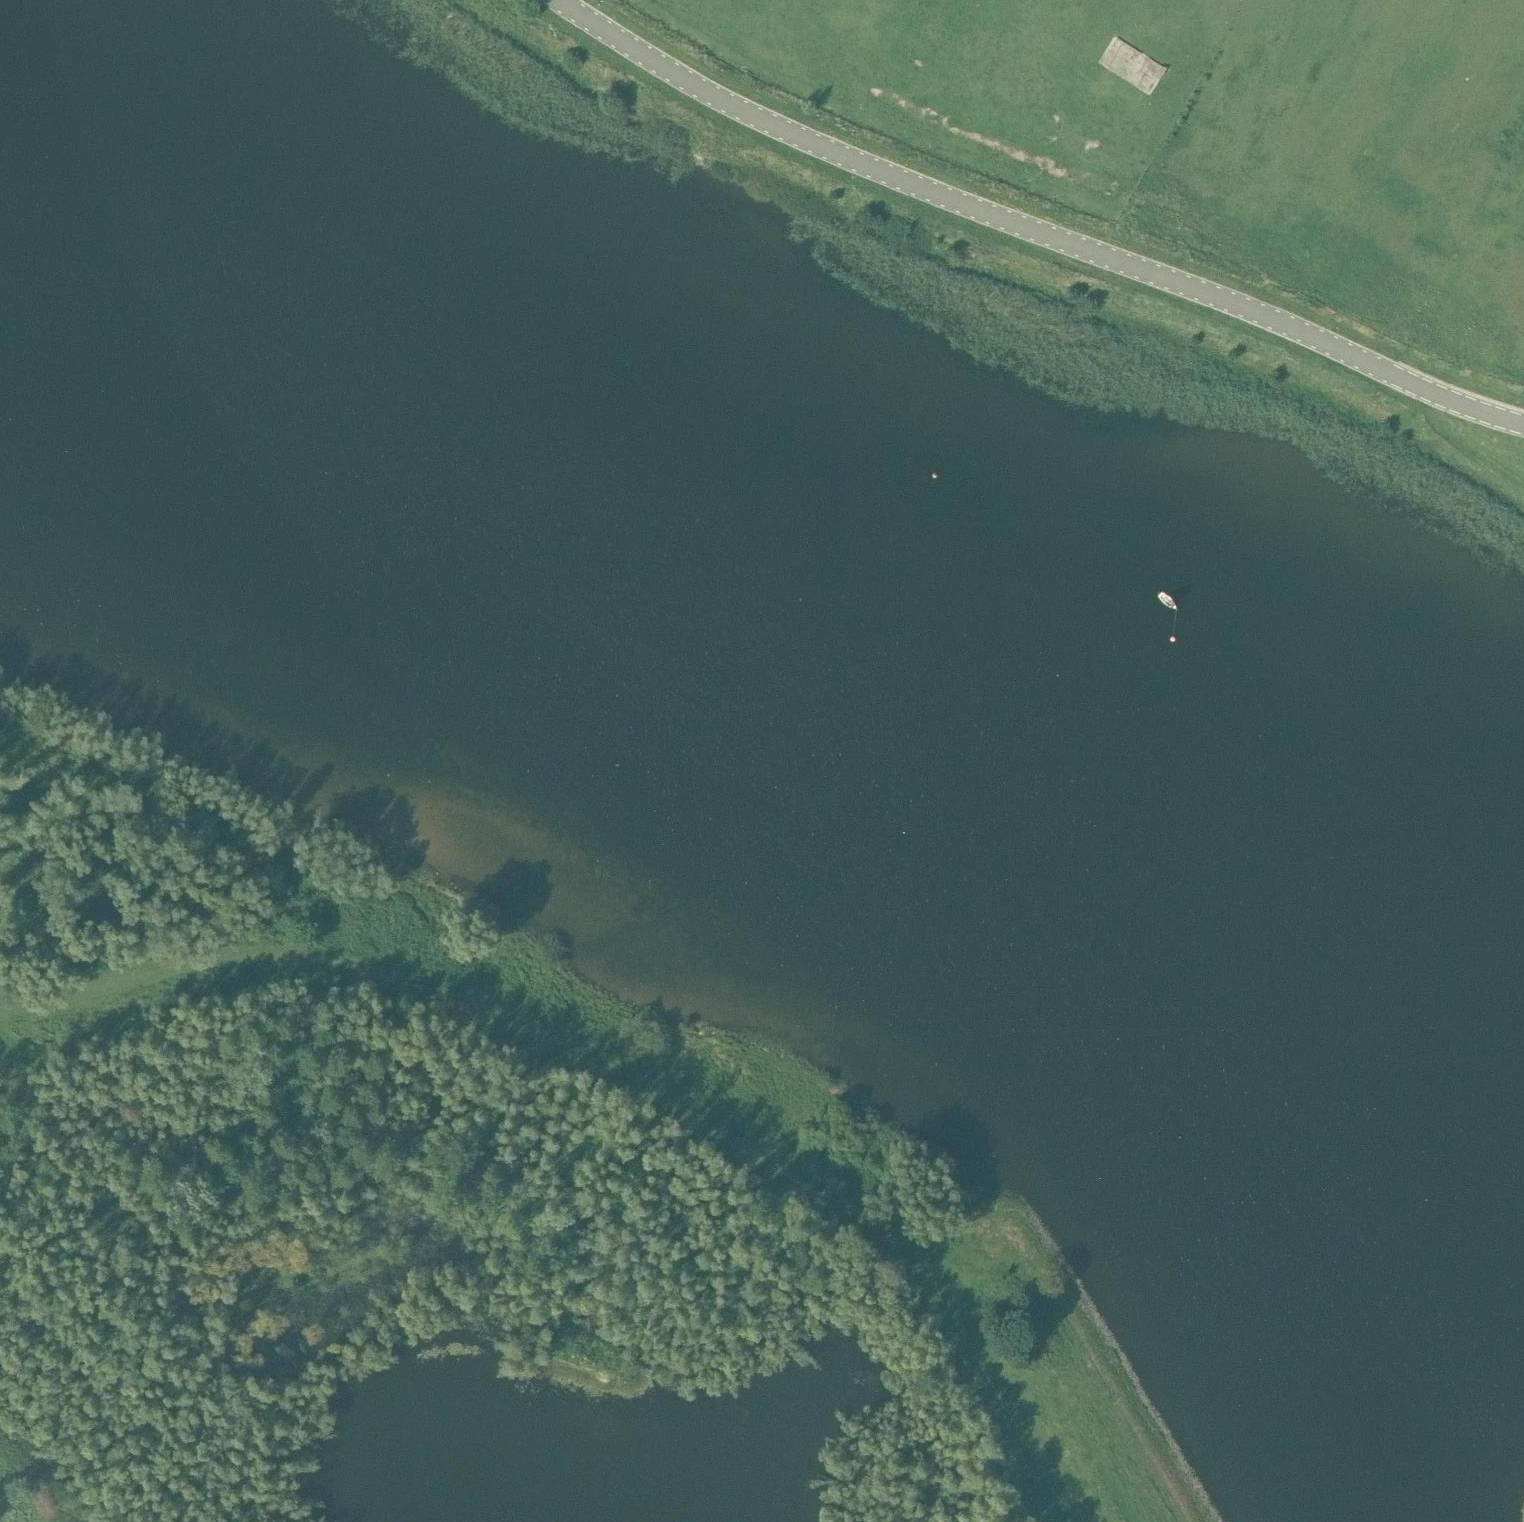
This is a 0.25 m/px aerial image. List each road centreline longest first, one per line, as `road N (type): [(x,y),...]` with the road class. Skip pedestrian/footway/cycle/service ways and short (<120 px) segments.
road 1 (unclassified): [(562,0),(683,76),(816,143),(1247,307),(1523,423)]

